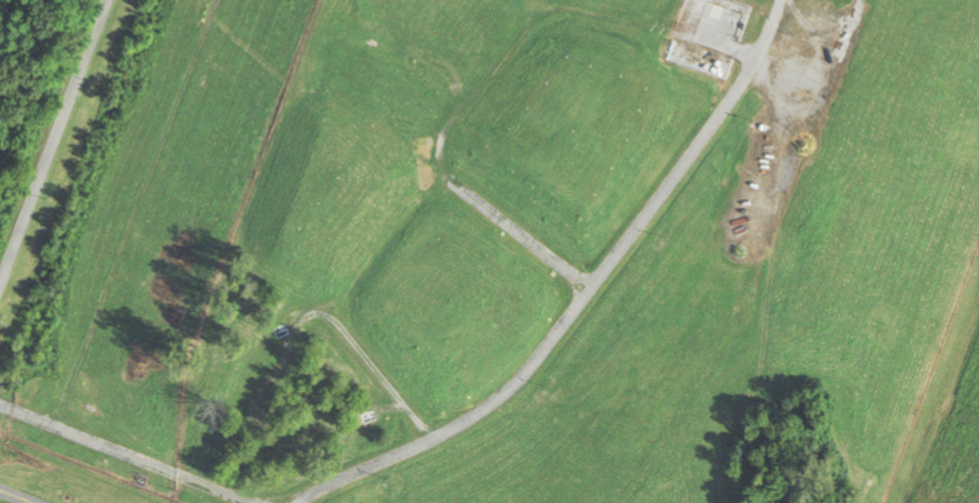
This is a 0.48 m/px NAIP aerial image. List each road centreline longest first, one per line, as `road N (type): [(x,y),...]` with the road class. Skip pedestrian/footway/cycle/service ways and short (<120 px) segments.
road 1 (residential): [(0,265),(99,0)]

